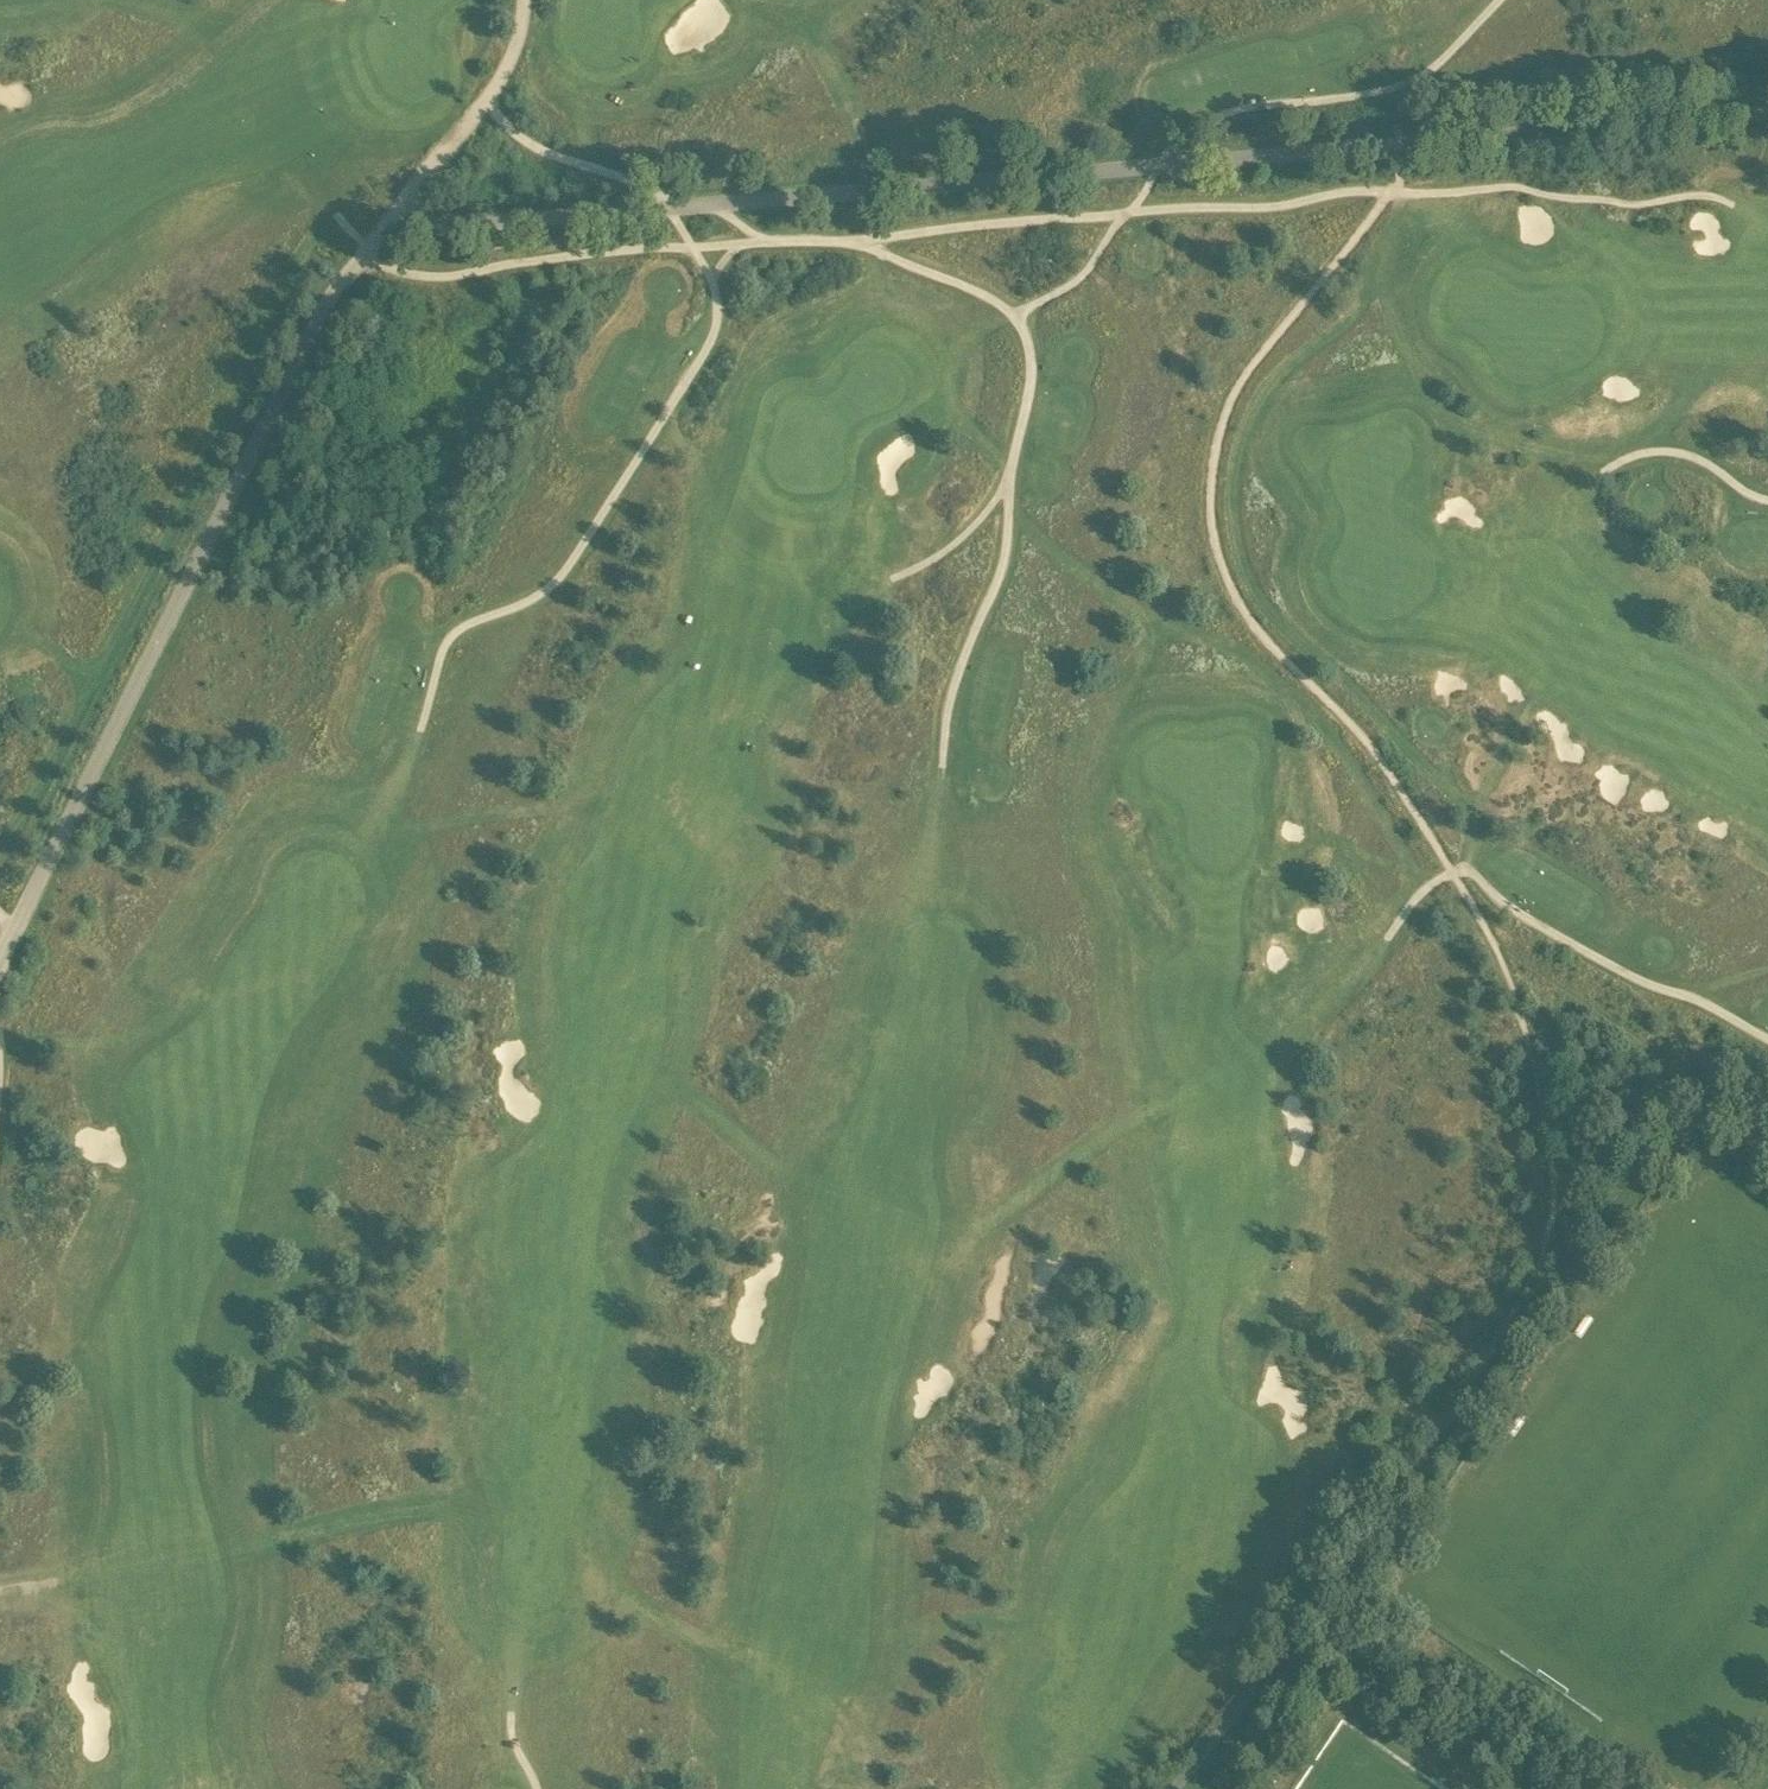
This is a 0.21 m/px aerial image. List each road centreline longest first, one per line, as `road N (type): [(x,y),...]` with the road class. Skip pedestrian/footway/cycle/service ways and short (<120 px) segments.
road 1 (unclassified): [(0,953),(319,313),(354,268),(397,238),(454,225),(1767,112)]
road 2 (track): [(358,265),(442,276),(652,246),(850,241),(1140,210),(1288,204),(1357,188),(1510,186),(1625,205),(1697,194),(1732,201)]
road 3 (track): [(421,725),(449,636),(548,589),(570,564),(713,330),(709,279),(654,191),(525,142),(489,98)]
road 4 (track): [(942,763),(960,667),(1001,574),(1010,463),(1029,391),(1029,339),(1001,305),(867,240)]
road 5 (track): [(1010,312),(1088,265),(1188,128),(1234,110),(1411,82),(1499,0)]
road 6 (track): [(1009,483),(1025,518),(1061,556),(1233,654),(1298,703),(1361,783),(1412,869),(1434,882)]
road 7 (track): [(1767,1038),(1572,943),(1467,870),(1426,886),(1386,938)]
road 8 (track): [(525,0),(516,48),(492,93),(374,230),(354,268)]
road 9 (track): [(1459,870),(1470,854),(1481,801),(1536,692)]
road 10 (track): [(1010,463),(997,497),(973,526),(898,574)]

